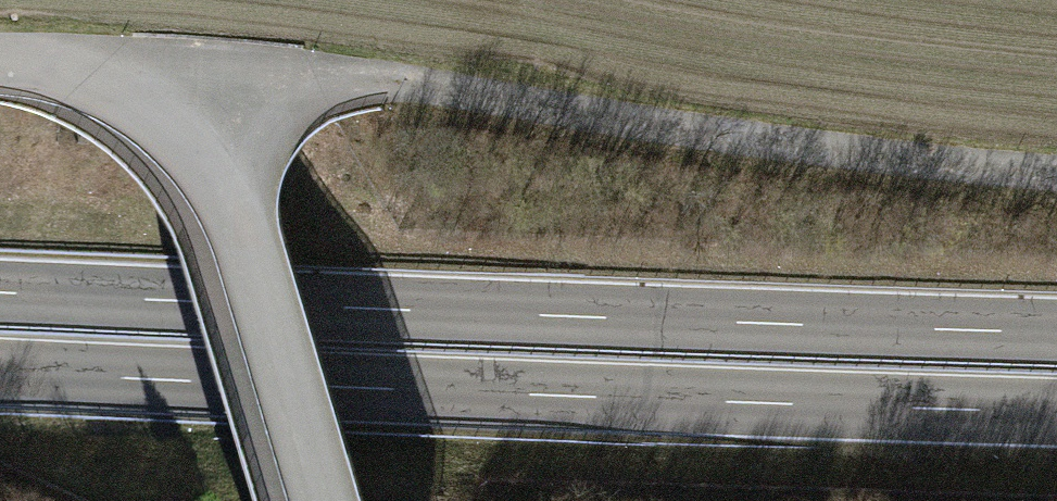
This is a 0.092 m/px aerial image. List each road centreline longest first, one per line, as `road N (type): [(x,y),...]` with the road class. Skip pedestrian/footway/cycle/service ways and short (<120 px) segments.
road 1 (trunk): [(0,373),(1056,413)]
road 2 (trunk): [(1056,333),(0,294)]
road 3 (unclassified): [(1056,175),(368,82),(148,103)]
road 4 (unclassified): [(323,500),(228,195),(209,160),(148,103)]
road 5 (unclassified): [(148,103),(60,71),(0,66)]

